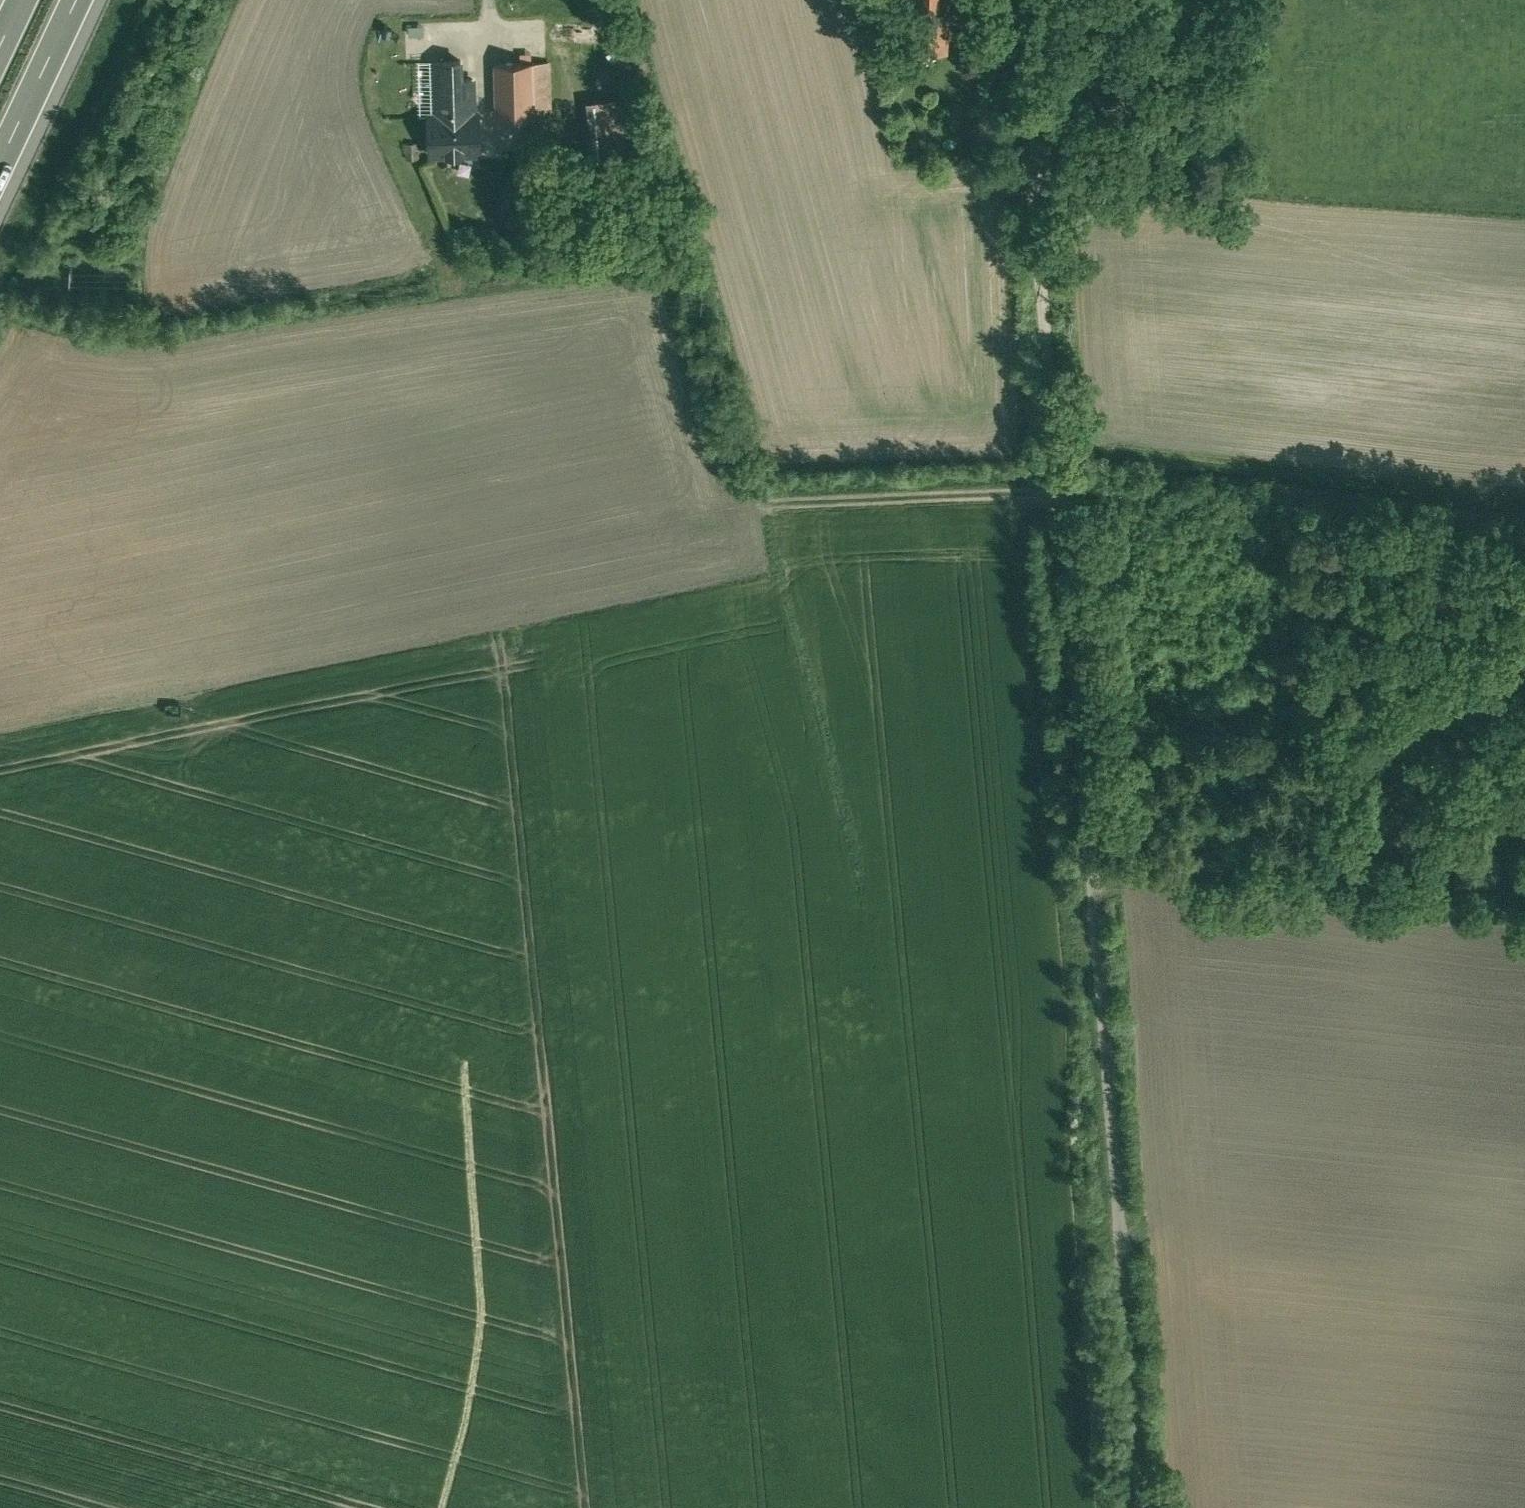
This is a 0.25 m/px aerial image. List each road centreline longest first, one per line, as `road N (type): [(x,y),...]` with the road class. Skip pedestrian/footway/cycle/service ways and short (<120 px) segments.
road 1 (unclassified): [(1150,1507),(1048,318),(1012,0)]
road 2 (track): [(1059,493),(774,506)]
road 3 (motorway): [(0,154),(73,0)]

